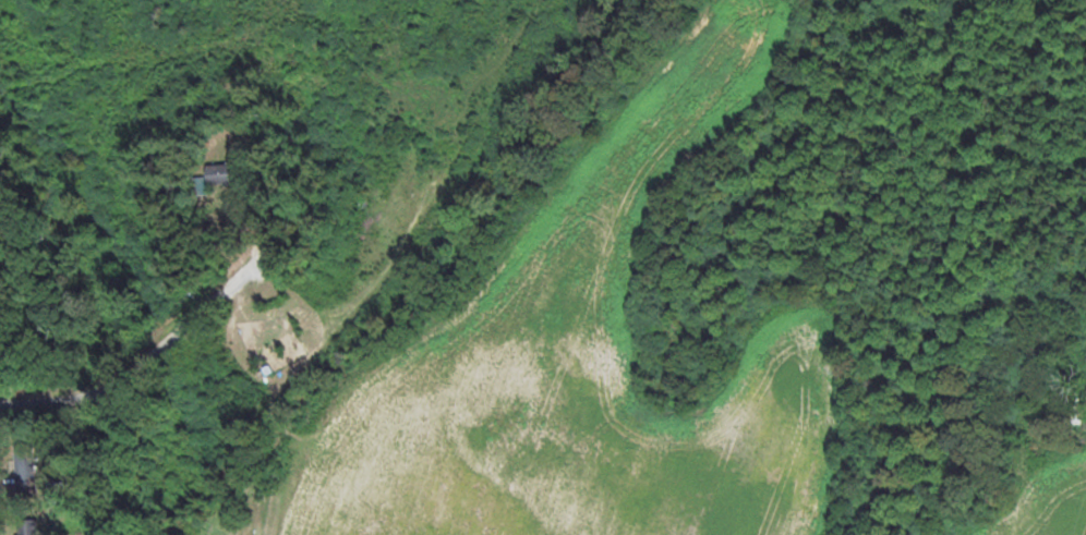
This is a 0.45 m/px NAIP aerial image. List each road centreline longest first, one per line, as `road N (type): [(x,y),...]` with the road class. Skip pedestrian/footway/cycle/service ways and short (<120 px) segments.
road 1 (residential): [(0,409),(88,396),(130,377),(256,260)]

